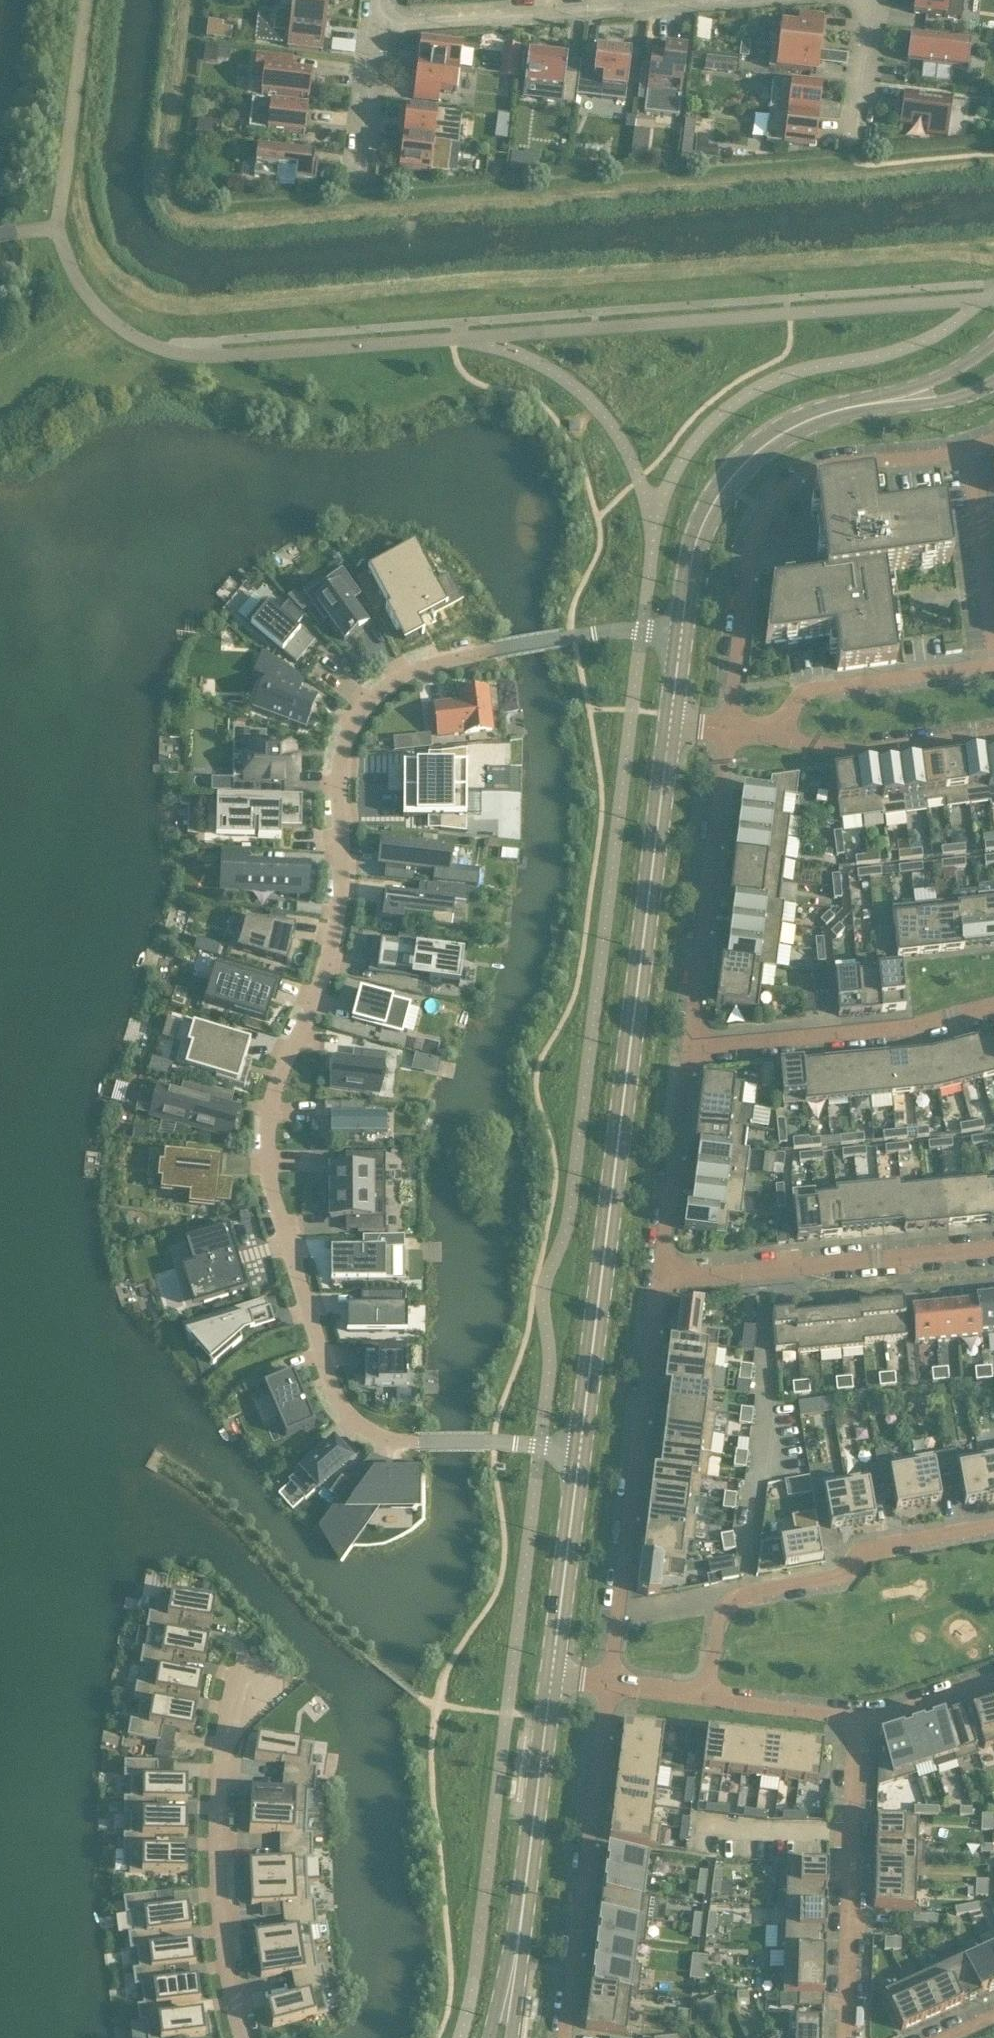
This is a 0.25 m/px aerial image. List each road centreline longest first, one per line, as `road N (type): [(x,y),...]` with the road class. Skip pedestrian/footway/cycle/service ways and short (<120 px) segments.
road 1 (residential): [(579,1449),(374,1440),(331,1406),(266,1172),(264,1137),(271,1102),(326,969),(342,753),(359,716),(389,682),(439,661),(573,637),(641,630),(680,637)]
road 2 (tertiary): [(579,1449),(670,723)]
road 3 (residential): [(726,731),(747,570),(770,504),(821,471),(969,451)]
road 4 (residential): [(663,1278),(613,1686)]
road 5 (residential): [(258,1666),(228,1736),(221,1790),(220,1919),(241,2037)]
road 6 (residential): [(993,1529),(875,1550),(836,1580),(730,1600),(702,1696)]
road 7 (tertiary): [(680,637),(694,540),(728,478),(813,419),(894,401)]
road 8 (residential): [(613,1686),(564,2037)]
road 9 (residential): [(993,1247),(663,1278)]
road 10 (residential): [(709,0),(382,26)]
road 11 (residential): [(726,731),(691,1047)]
road 12 (residential): [(855,1721),(846,2037)]
road 13 (residential): [(993,1004),(850,1033),(691,1047)]
road 14 (tertiary): [(521,1919),(550,1677)]
road 15 (residential): [(993,670),(802,693),(781,732)]
road 16 (residential): [(691,1047),(663,1278)]
road 17 (tertiary): [(550,1677),(579,1449)]
road 18 (residential): [(781,732),(820,750),(889,751),(993,737)]
road 19 (residential): [(969,451),(993,620)]
road 20 (residential): [(702,1696),(855,1721)]
road 21 (residential): [(382,26),(360,179)]
road 22 (residential): [(872,0),(850,149)]
road 23 (residential): [(855,1721),(993,1680)]
road 24 (tertiary): [(521,1919),(489,2037)]

